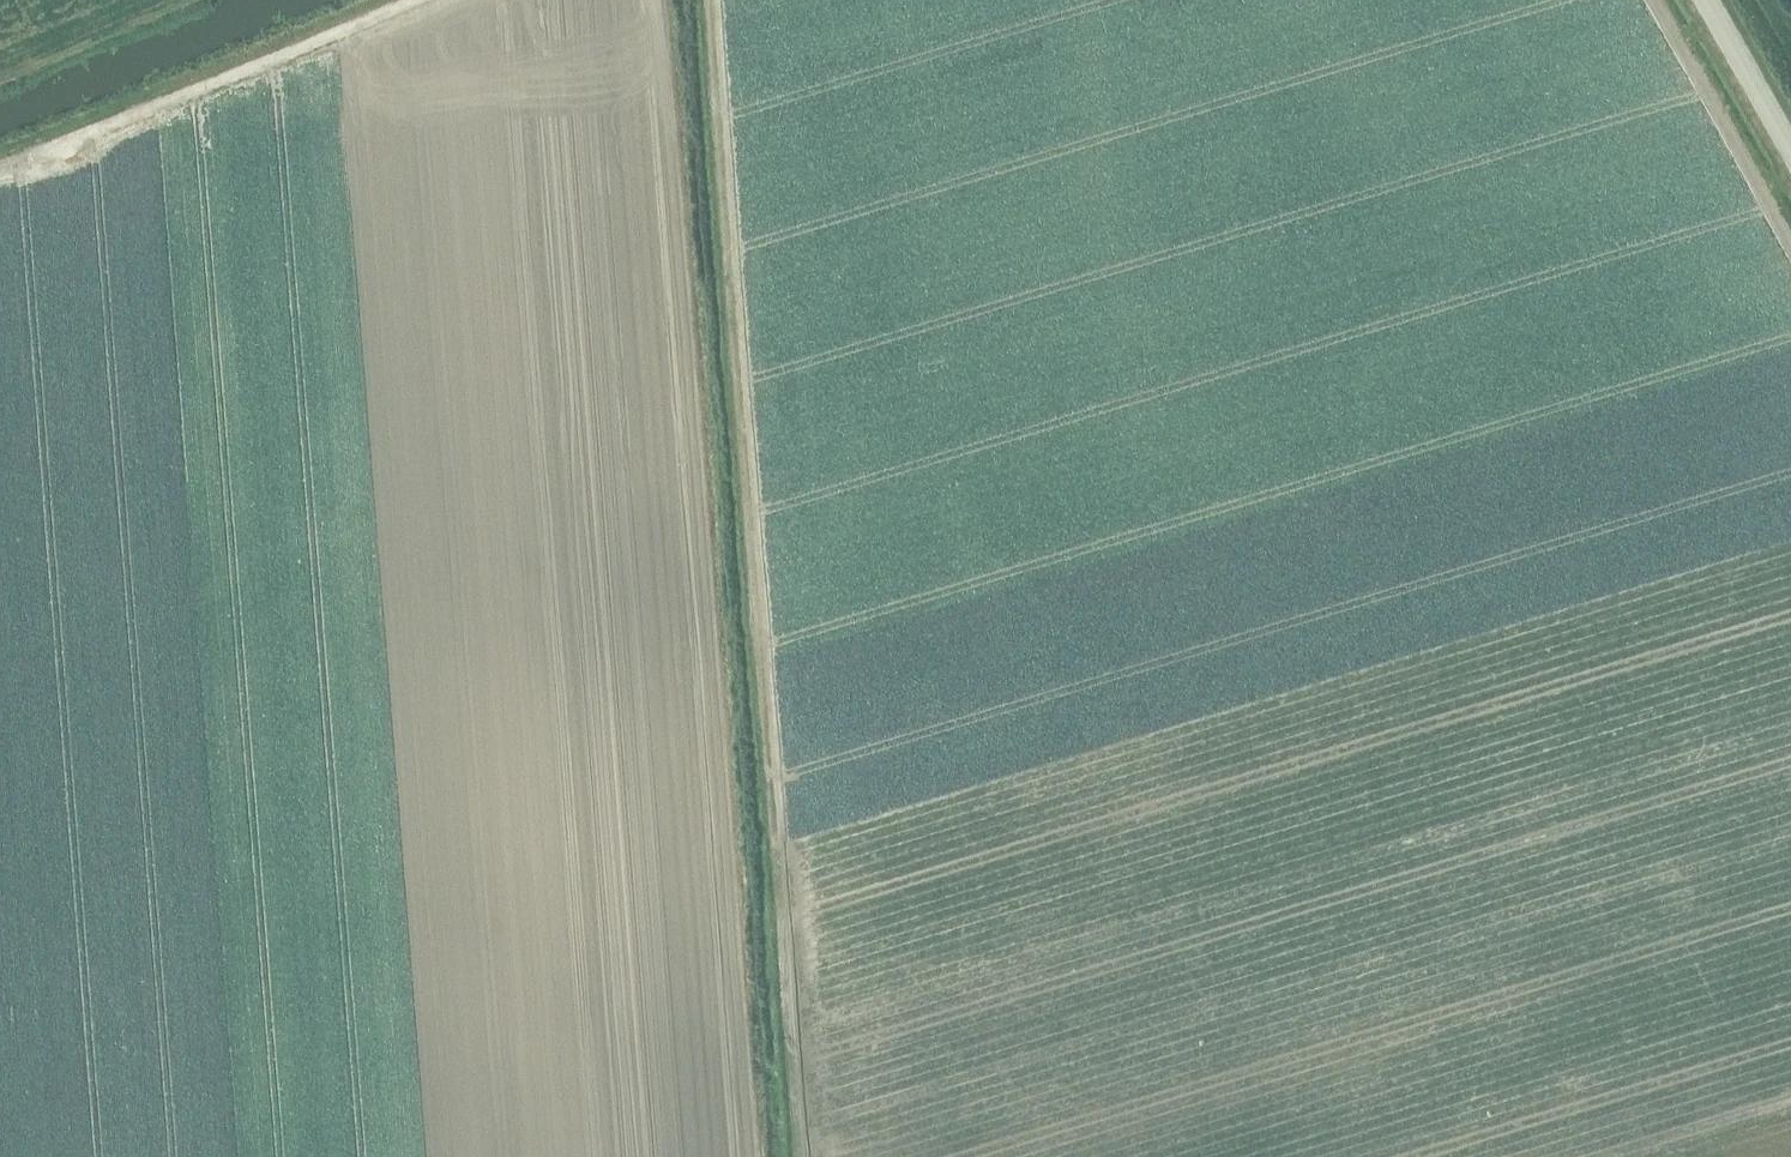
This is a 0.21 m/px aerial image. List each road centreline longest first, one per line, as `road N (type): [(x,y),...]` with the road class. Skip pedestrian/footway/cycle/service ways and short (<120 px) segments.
road 1 (unclassified): [(1790,191),(1690,0)]

